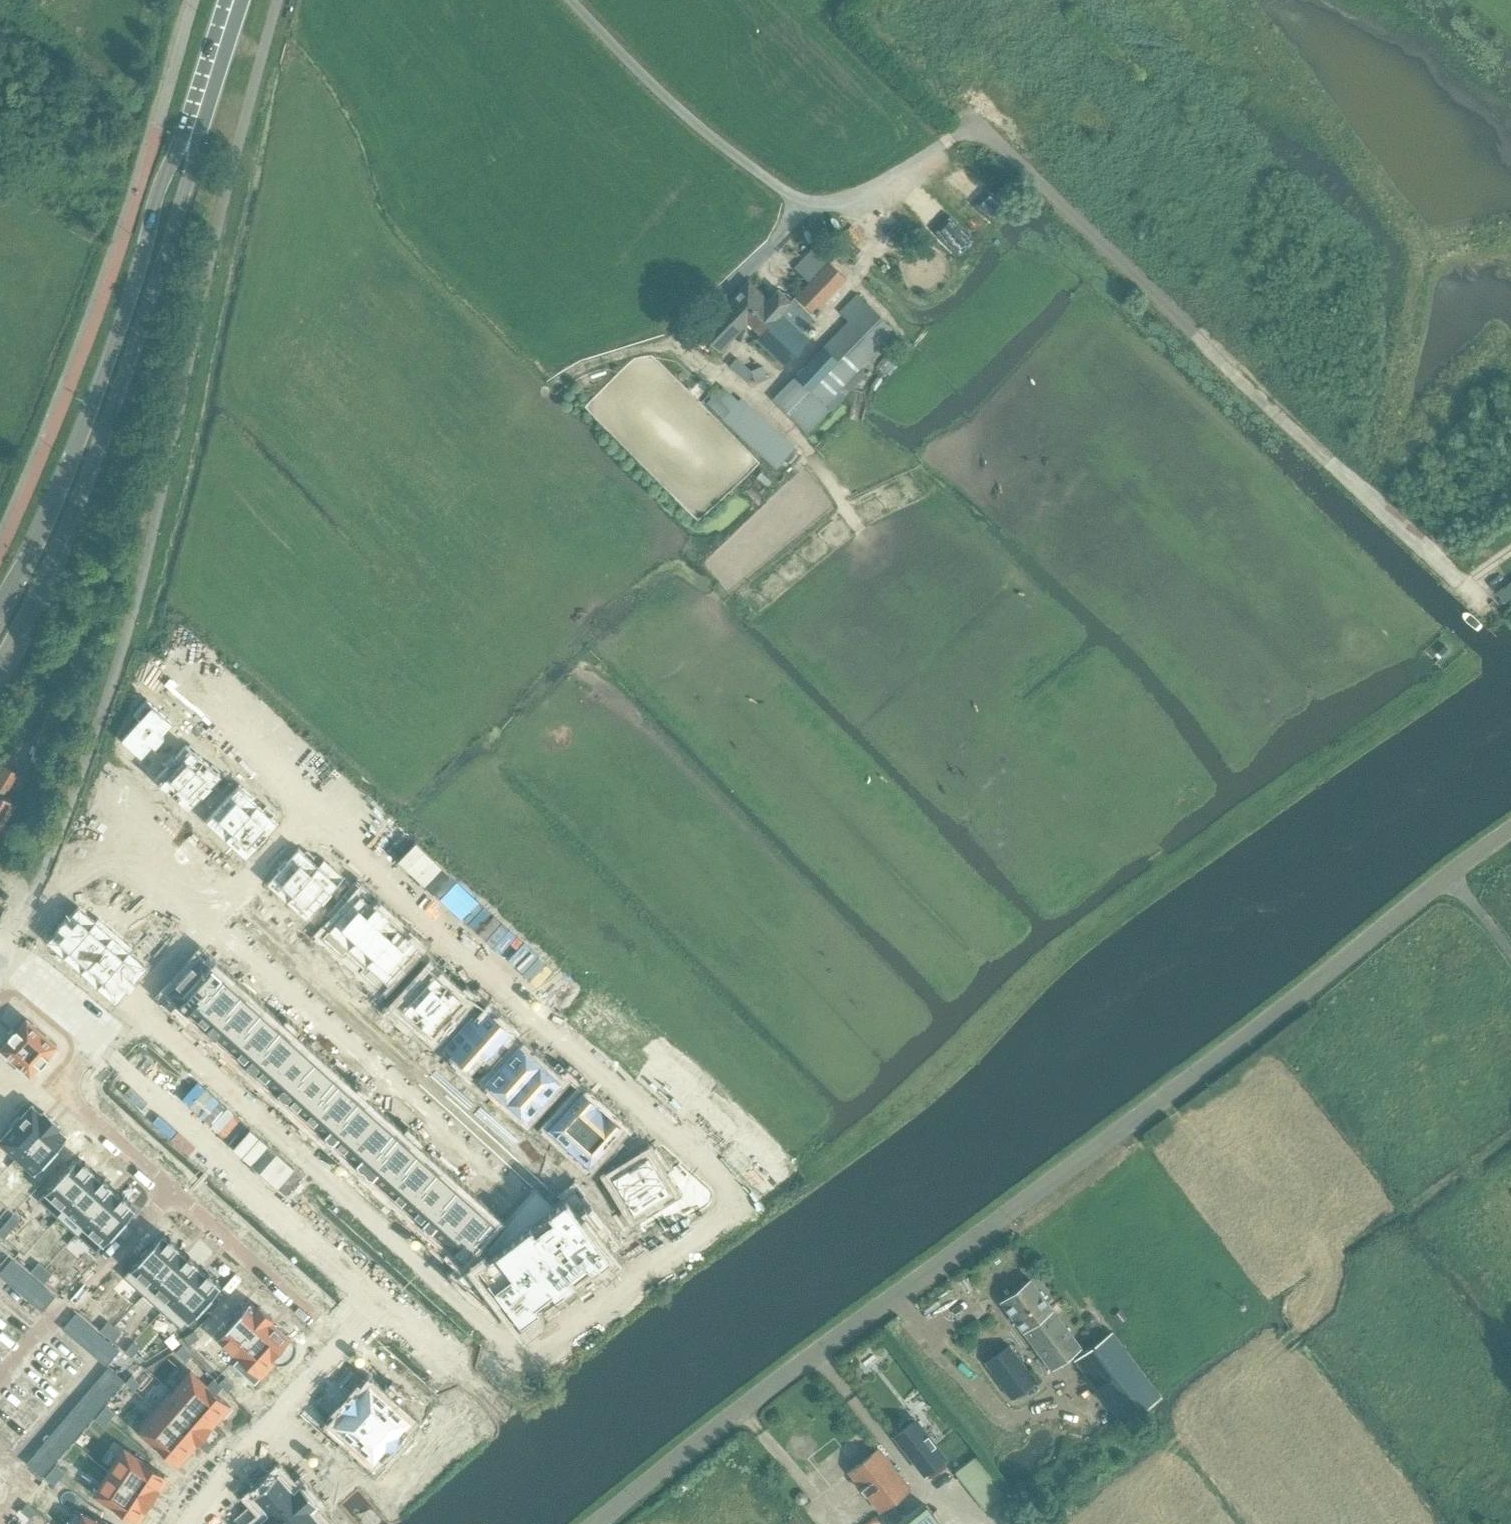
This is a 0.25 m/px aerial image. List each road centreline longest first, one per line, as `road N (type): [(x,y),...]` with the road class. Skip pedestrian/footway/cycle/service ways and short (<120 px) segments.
road 1 (residential): [(306,814),(729,1189),(720,1210),(517,1348),(134,1004)]
road 2 (residential): [(600,1523),(1510,832)]
road 3 (secondary): [(0,662),(108,423),(186,183),(196,123)]
road 4 (secondary): [(196,123),(154,207),(86,428),(0,608)]
road 5 (track): [(1162,1101),(1208,1152),(1324,1240),(1336,1274),(1327,1306),(1258,1370)]
road 6 (residential): [(0,1381),(172,1191)]
road 7 (residential): [(346,1348),(181,1523)]
road 8 (residential): [(172,1191),(346,1348)]
road 9 (residential): [(150,662),(306,814)]
road 10 (residential): [(99,1045),(70,1091),(172,1191)]
road 11 (residential): [(1,957),(99,1045)]
road 12 (secondary): [(233,0),(196,123)]
road 13 (residential): [(222,907),(306,814)]

